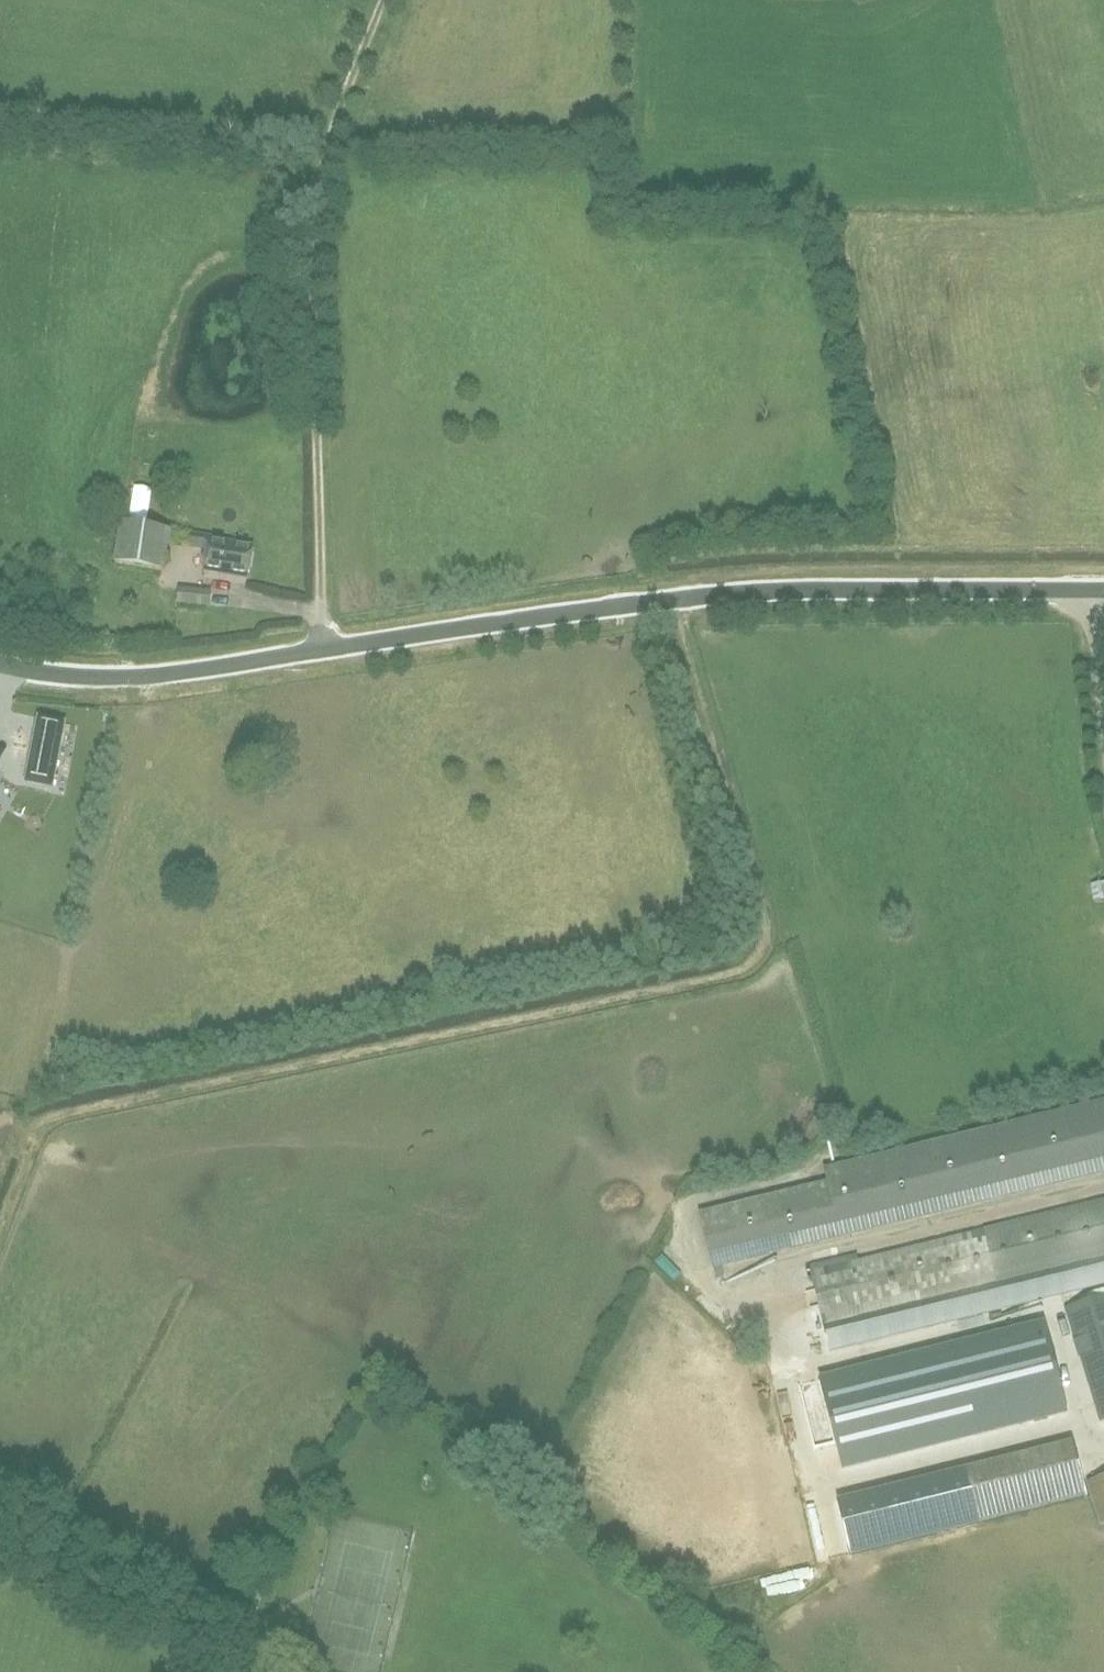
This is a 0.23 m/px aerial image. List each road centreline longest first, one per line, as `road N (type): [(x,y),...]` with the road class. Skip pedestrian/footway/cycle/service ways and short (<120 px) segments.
road 1 (unclassified): [(0,668),(123,679),(686,600),(1103,593)]

